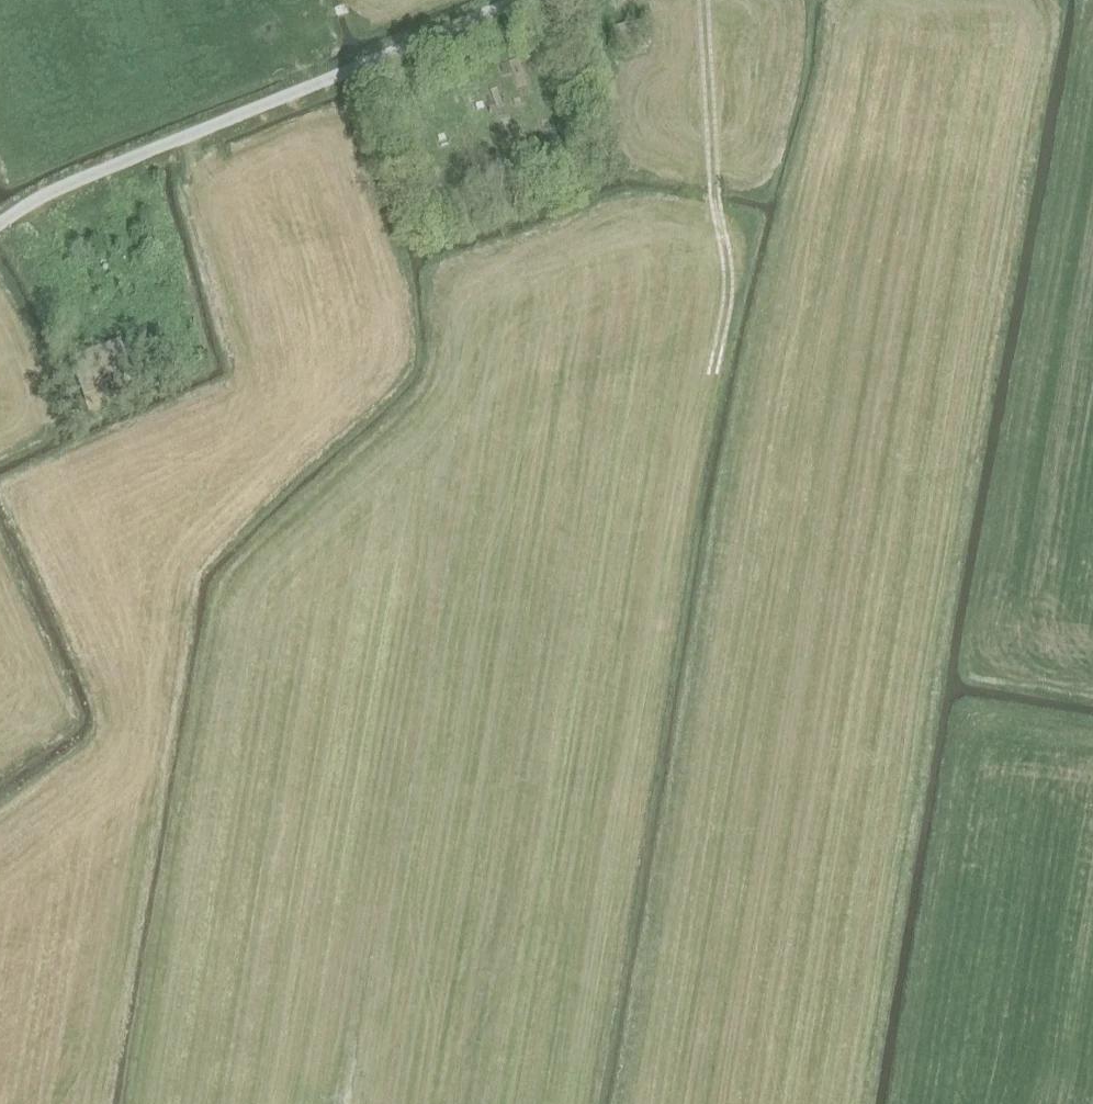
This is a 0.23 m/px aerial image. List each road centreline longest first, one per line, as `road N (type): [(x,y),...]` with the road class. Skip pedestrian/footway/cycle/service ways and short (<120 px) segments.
road 1 (unclassified): [(0,220),(36,191),(492,0)]

